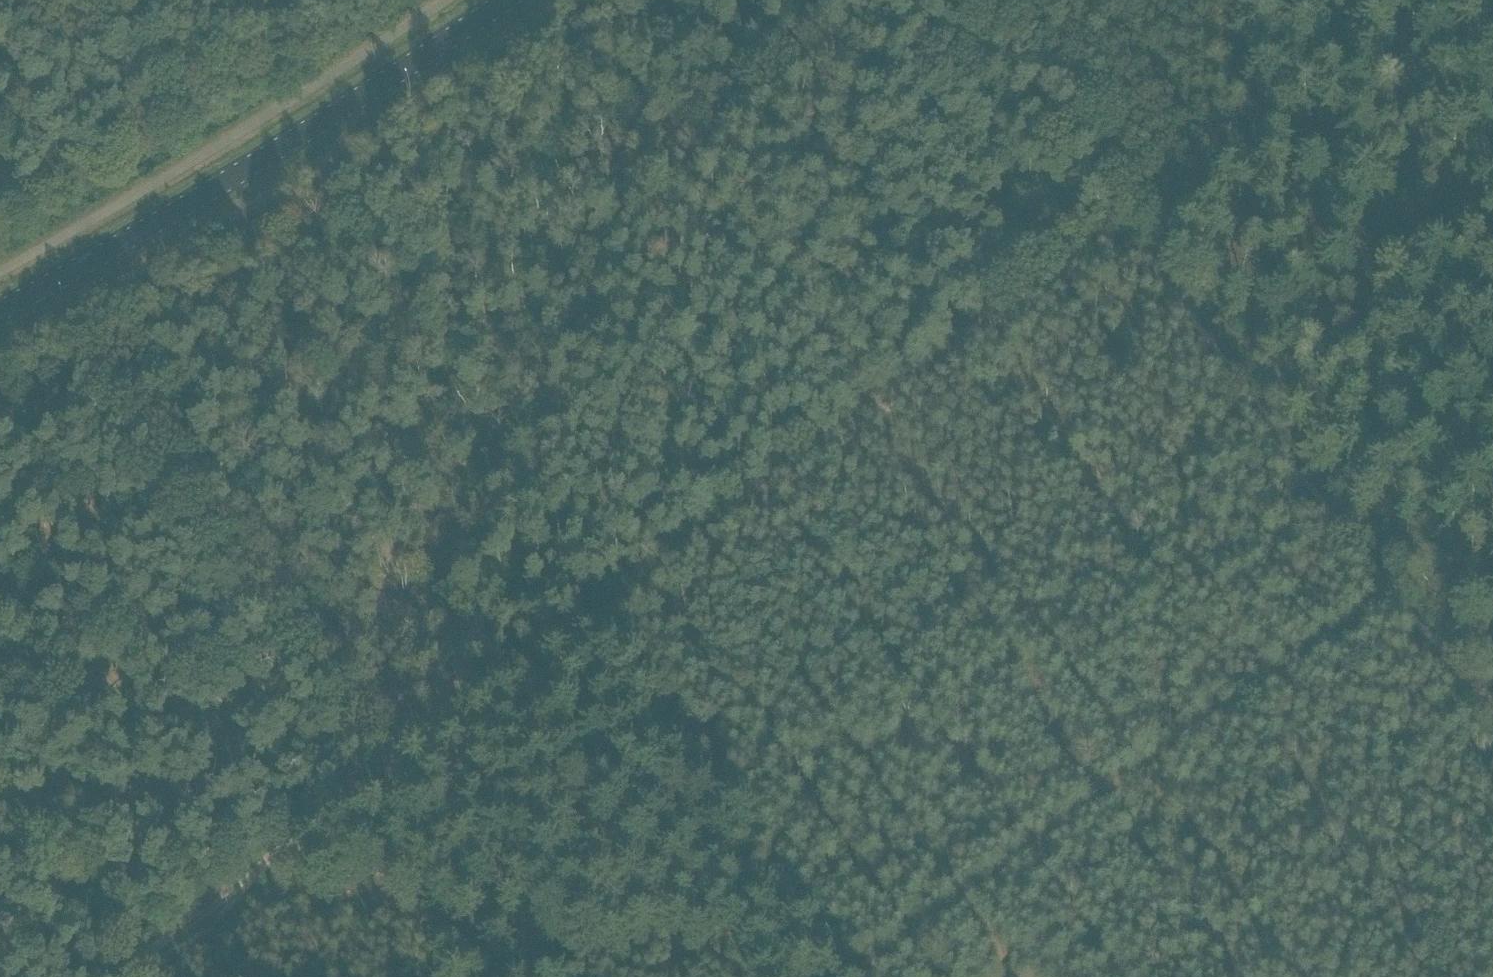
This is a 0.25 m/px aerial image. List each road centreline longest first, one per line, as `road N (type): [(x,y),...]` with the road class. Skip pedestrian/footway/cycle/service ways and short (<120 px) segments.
road 1 (track): [(1156,261),(1114,218),(926,375),(111,976)]
road 2 (track): [(864,976),(1398,601)]
road 3 (tertiary): [(0,313),(300,139),(508,0)]
road 4 (track): [(1492,728),(1156,261)]
road 5 (track): [(952,355),(965,379),(1028,434),(1066,493),(1203,526),(1226,552),(1290,681)]
road 6 (track): [(1043,280),(917,56),(869,29)]
road 7 (track): [(1240,0),(1232,14),(1233,134),(1224,174),(1156,261)]
road 8 (track): [(749,191),(792,140),(848,40),(922,0)]
road 9 (track): [(1114,218),(1106,118),(1026,0)]
road 10 (track): [(229,610),(357,799)]
road 11 (track): [(111,976),(0,817)]

